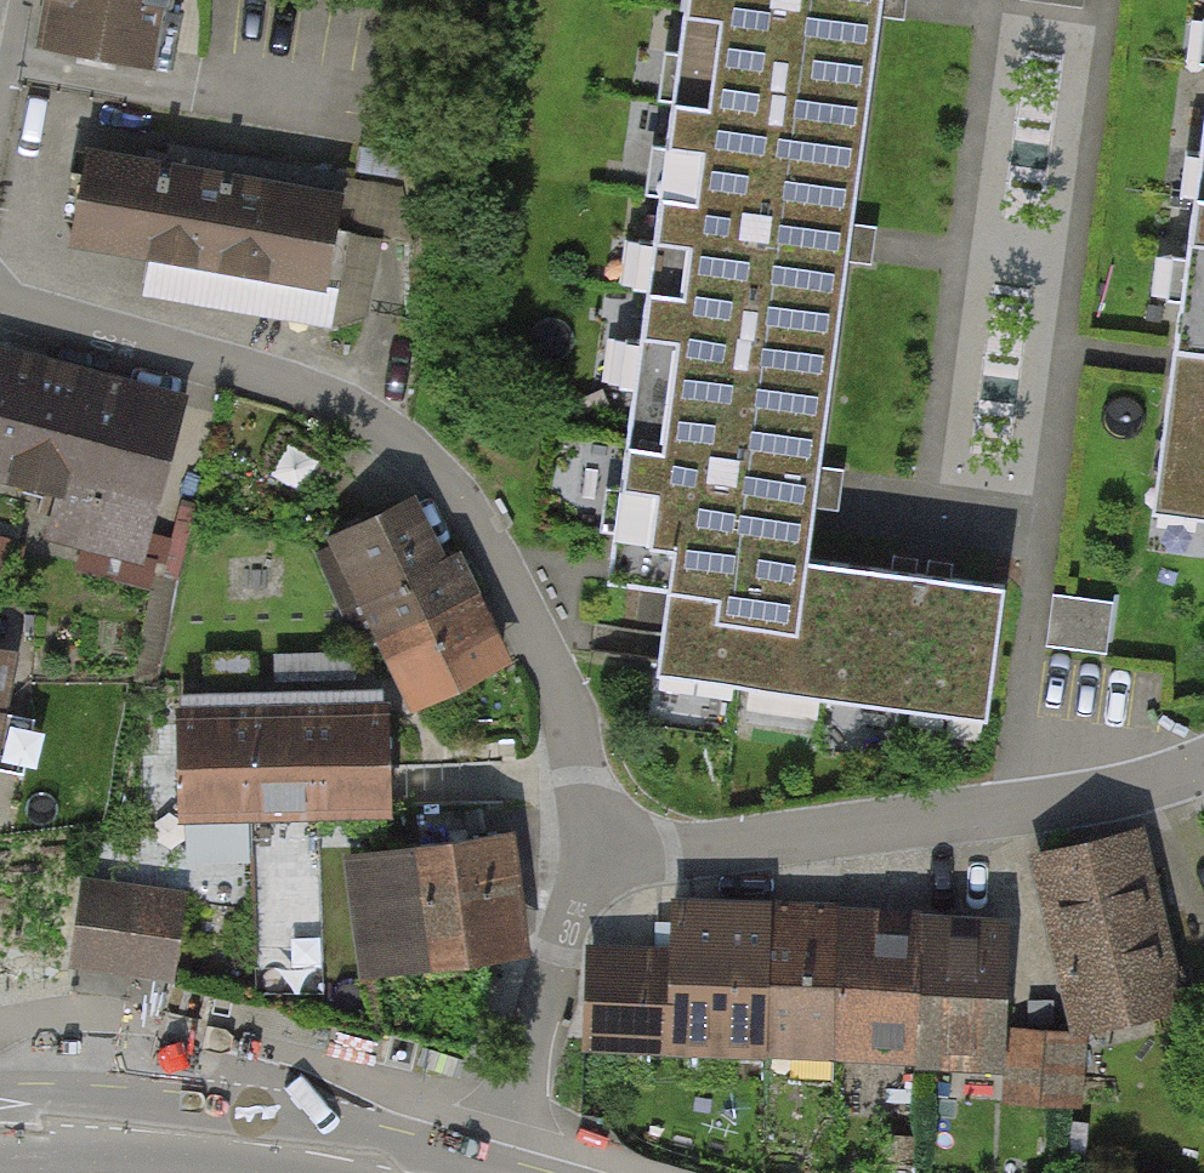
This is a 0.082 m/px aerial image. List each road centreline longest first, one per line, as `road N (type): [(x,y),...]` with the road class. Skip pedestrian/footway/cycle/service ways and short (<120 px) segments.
road 1 (residential): [(597,866),(566,708),(501,565),(394,439),(194,361),(0,319)]
road 2 (residential): [(597,866),(1148,791),(1203,767)]
road 3 (secondary): [(416,1172),(363,1139),(321,1129),(0,1096)]
road 4 (residential): [(491,1172),(597,866)]

